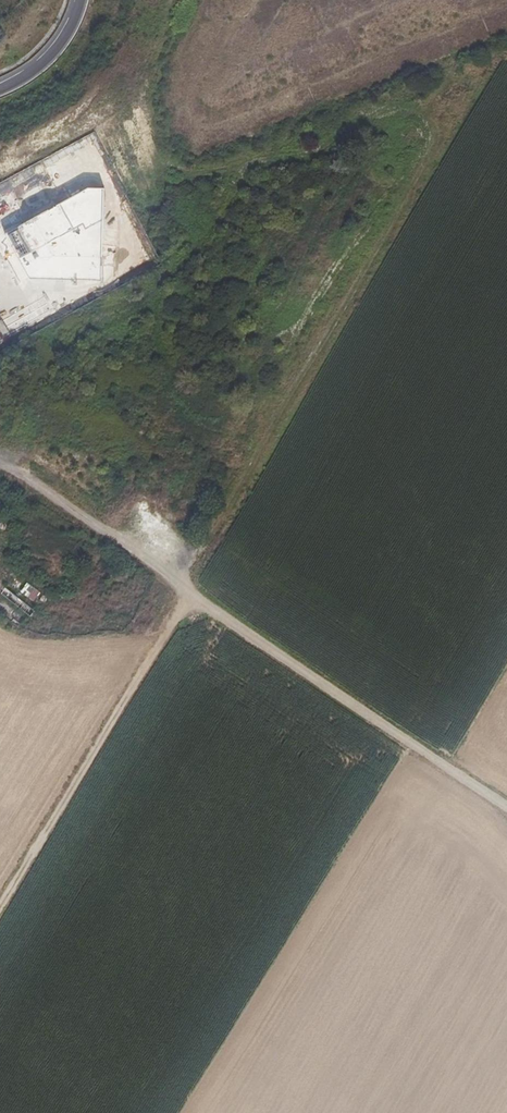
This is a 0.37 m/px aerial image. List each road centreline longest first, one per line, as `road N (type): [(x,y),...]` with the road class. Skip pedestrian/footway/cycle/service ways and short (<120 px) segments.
road 1 (track): [(0,907),(185,604),(186,576),(449,116)]
road 2 (track): [(506,811),(27,476),(0,466)]
road 3 (trunk): [(81,0),(50,61),(0,93)]

